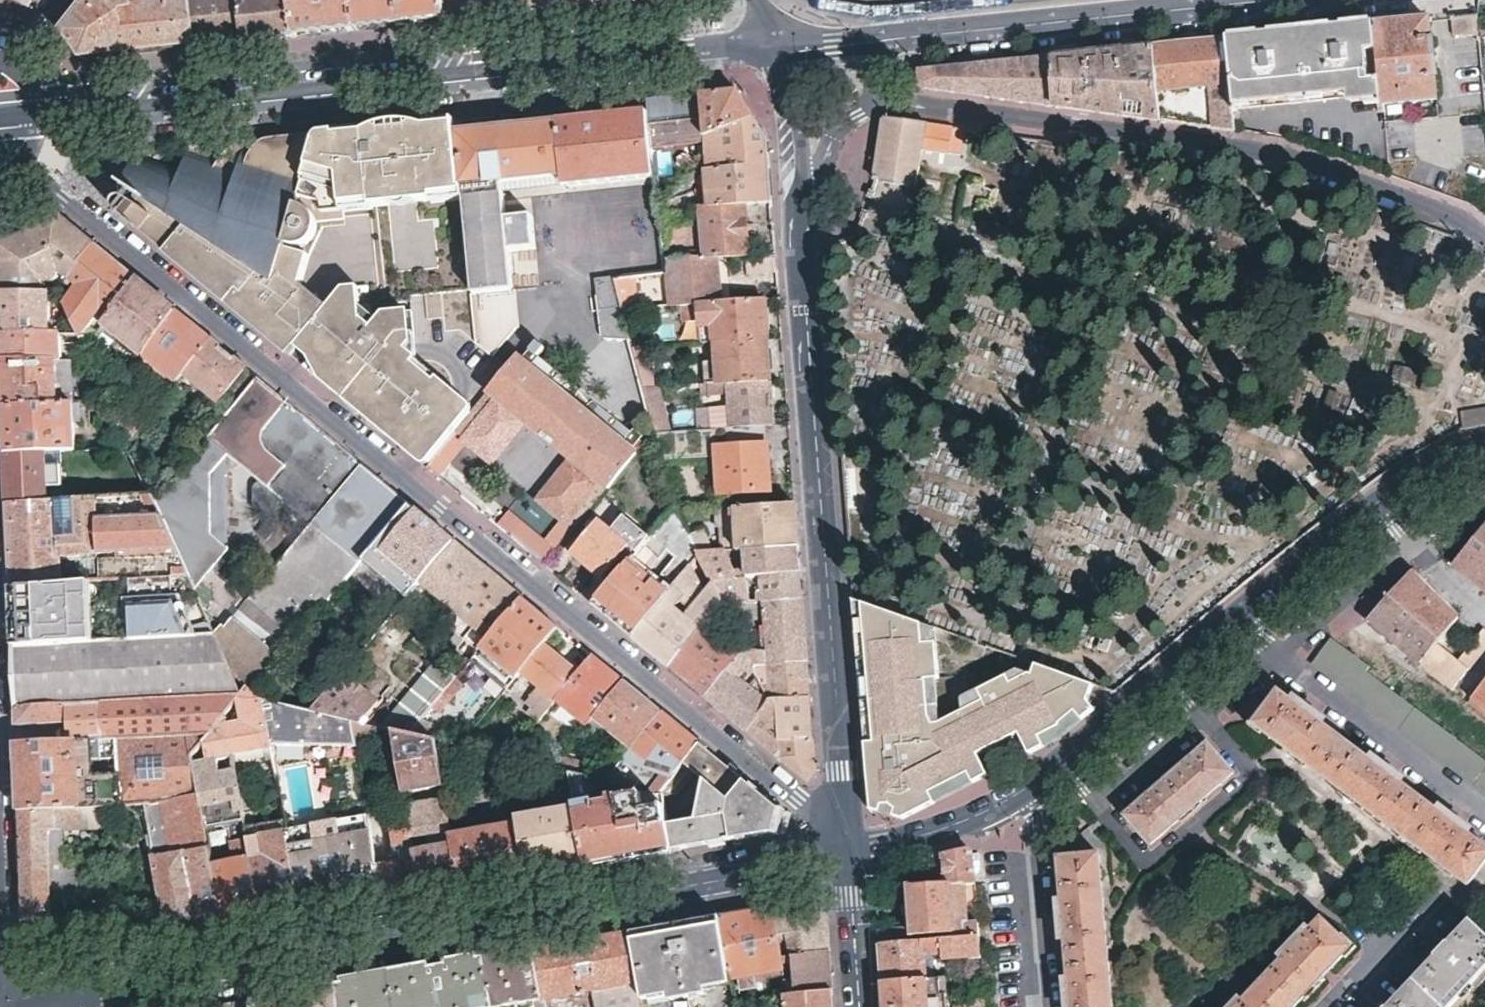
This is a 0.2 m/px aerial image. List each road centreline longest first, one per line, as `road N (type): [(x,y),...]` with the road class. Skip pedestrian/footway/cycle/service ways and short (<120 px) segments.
road 1 (residential): [(23,163),(800,798),(849,850)]
road 2 (secondary): [(36,1006),(849,850)]
road 3 (tertiary): [(783,45),(38,113)]
road 4 (tertiary): [(849,850),(801,200)]
road 5 (residential): [(881,102),(1286,158),(1460,217),(1484,236)]
road 6 (tertiary): [(887,42),(1335,0)]
road 7 (residential): [(1204,712),(1250,772),(1161,856),(1145,858),(1096,803)]
road 8 (residential): [(1279,652),(1484,817)]
road 9 (residential): [(1049,1006),(1032,797)]
road 10 (secondary): [(849,850),(962,825),(1032,797)]
road 11 (secondary): [(1238,620),(1379,501)]
road 12 (residential): [(0,833),(6,934),(24,1006)]
road 13 (residential): [(1409,541),(1279,652)]
road 14 (secondary): [(858,1006),(849,850)]
road 15 (tertiary): [(801,200),(783,45)]
road 16 (residential): [(1334,1006),(1435,901)]
road 17 (residential): [(1204,712),(1096,803)]
road 18 (secondary): [(1068,769),(1172,681)]
road 19 (residential): [(801,200),(838,129),(881,102)]

